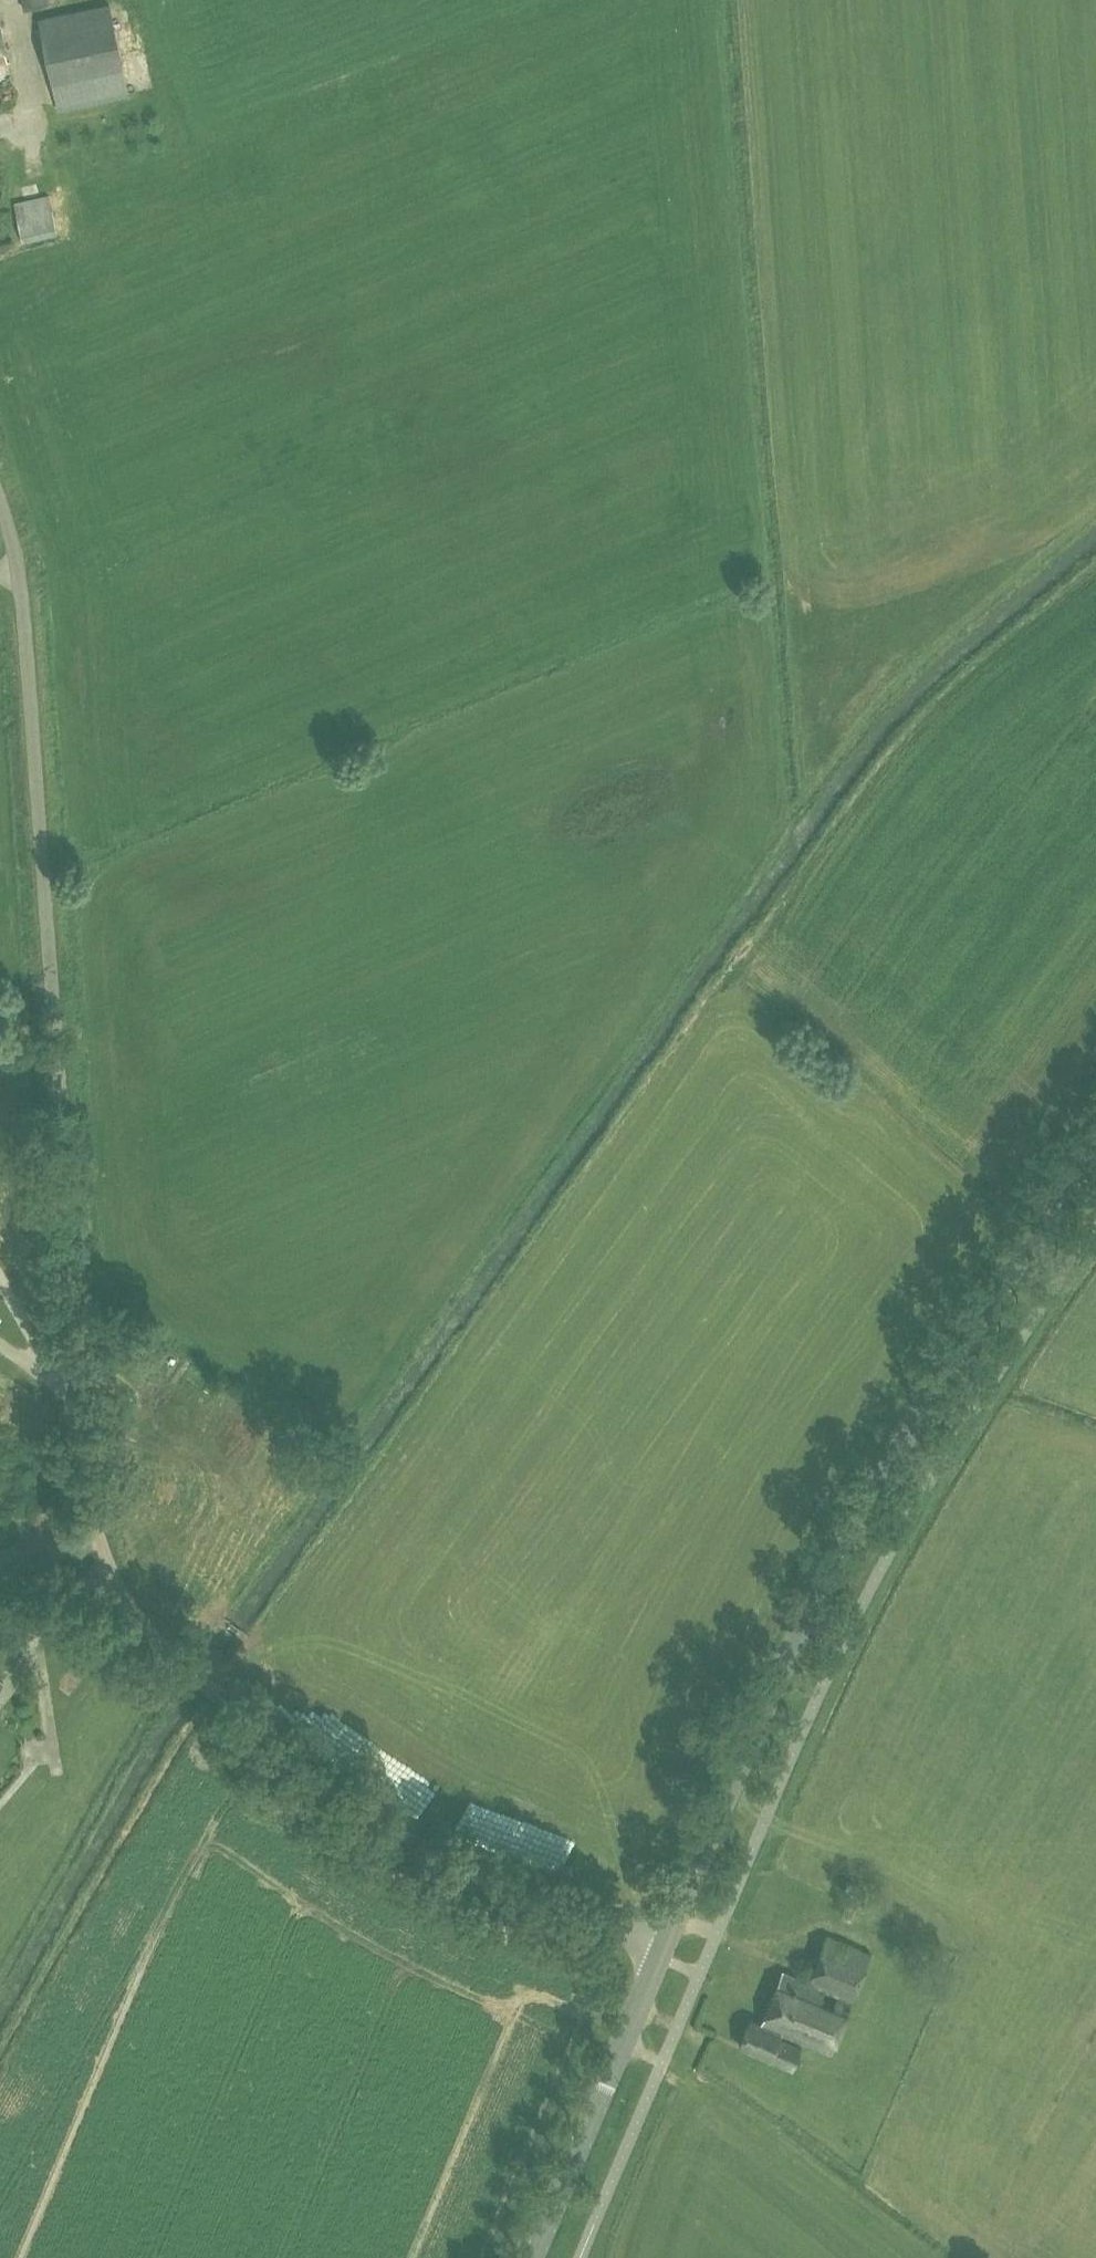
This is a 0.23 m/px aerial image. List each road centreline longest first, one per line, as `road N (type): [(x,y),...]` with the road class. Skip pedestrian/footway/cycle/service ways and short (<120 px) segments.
road 1 (unclassified): [(659,1950),(348,1804),(175,1655),(114,1578),(93,1501),(25,608),(0,494)]
road 2 (secondary): [(659,1950),(872,1493),(949,1367),(1095,1160)]
road 3 (secondary): [(535,2257),(659,1950)]

